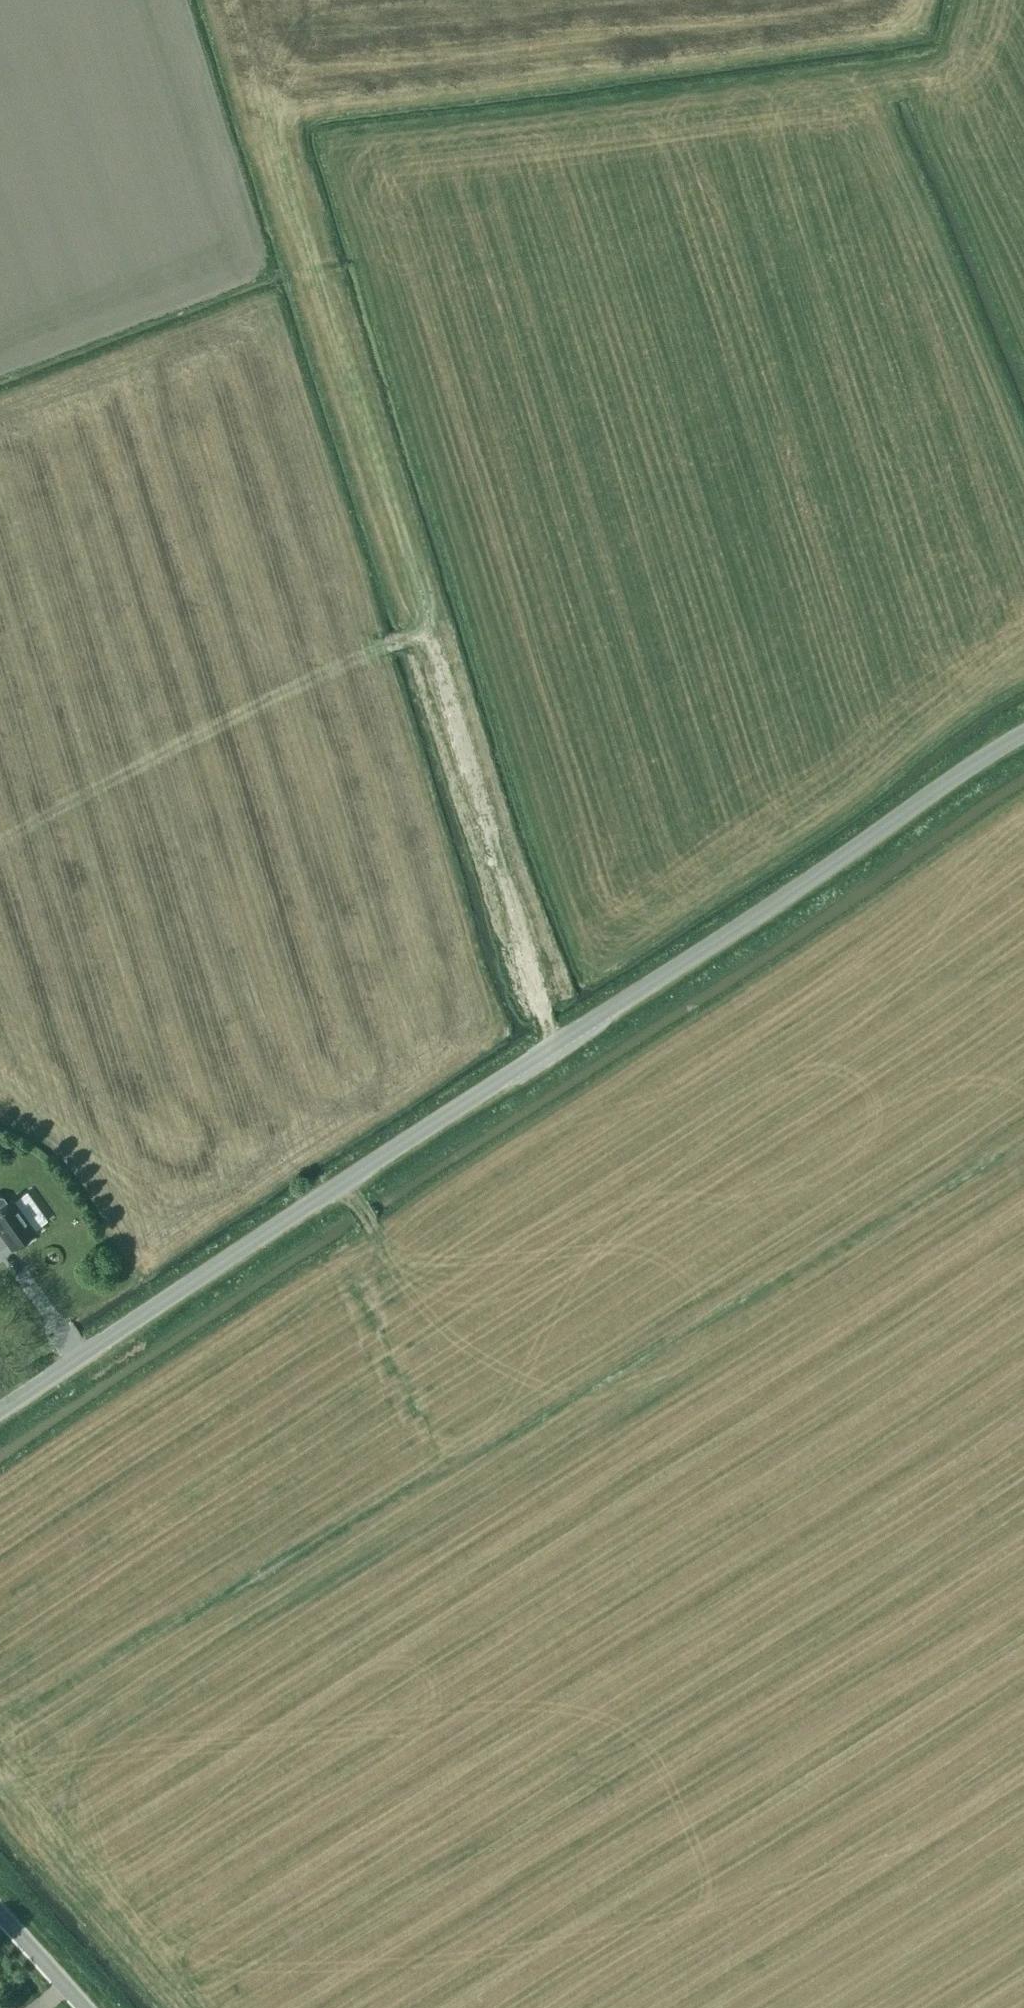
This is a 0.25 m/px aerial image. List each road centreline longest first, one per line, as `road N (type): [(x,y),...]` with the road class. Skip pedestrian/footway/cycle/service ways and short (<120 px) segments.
road 1 (unclassified): [(0,1411),(1023,735)]
road 2 (unclassified): [(83,2007),(0,1916)]

